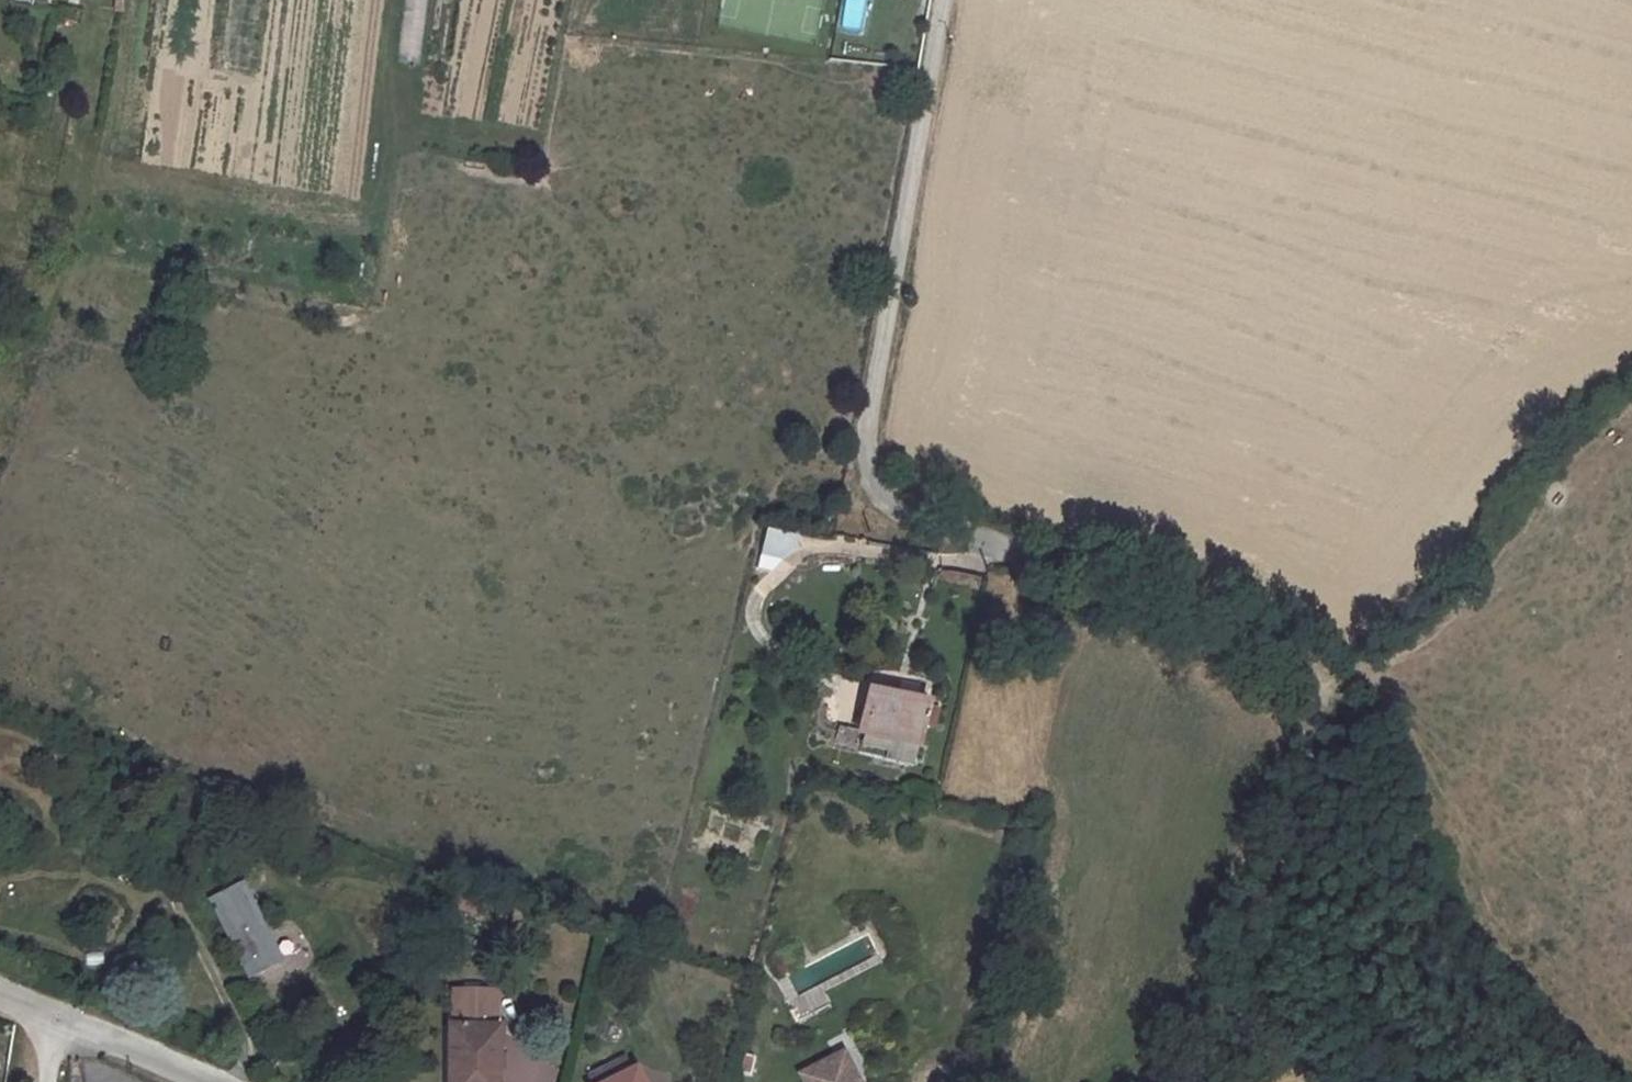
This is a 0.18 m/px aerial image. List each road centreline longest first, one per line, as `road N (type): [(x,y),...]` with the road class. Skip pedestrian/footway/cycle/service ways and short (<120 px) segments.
road 1 (residential): [(938,0),(863,443),(877,509),(1211,603),(1317,678),(1305,781),(1237,1037),(1182,1081)]
road 2 (residential): [(216,1081),(57,1013)]

